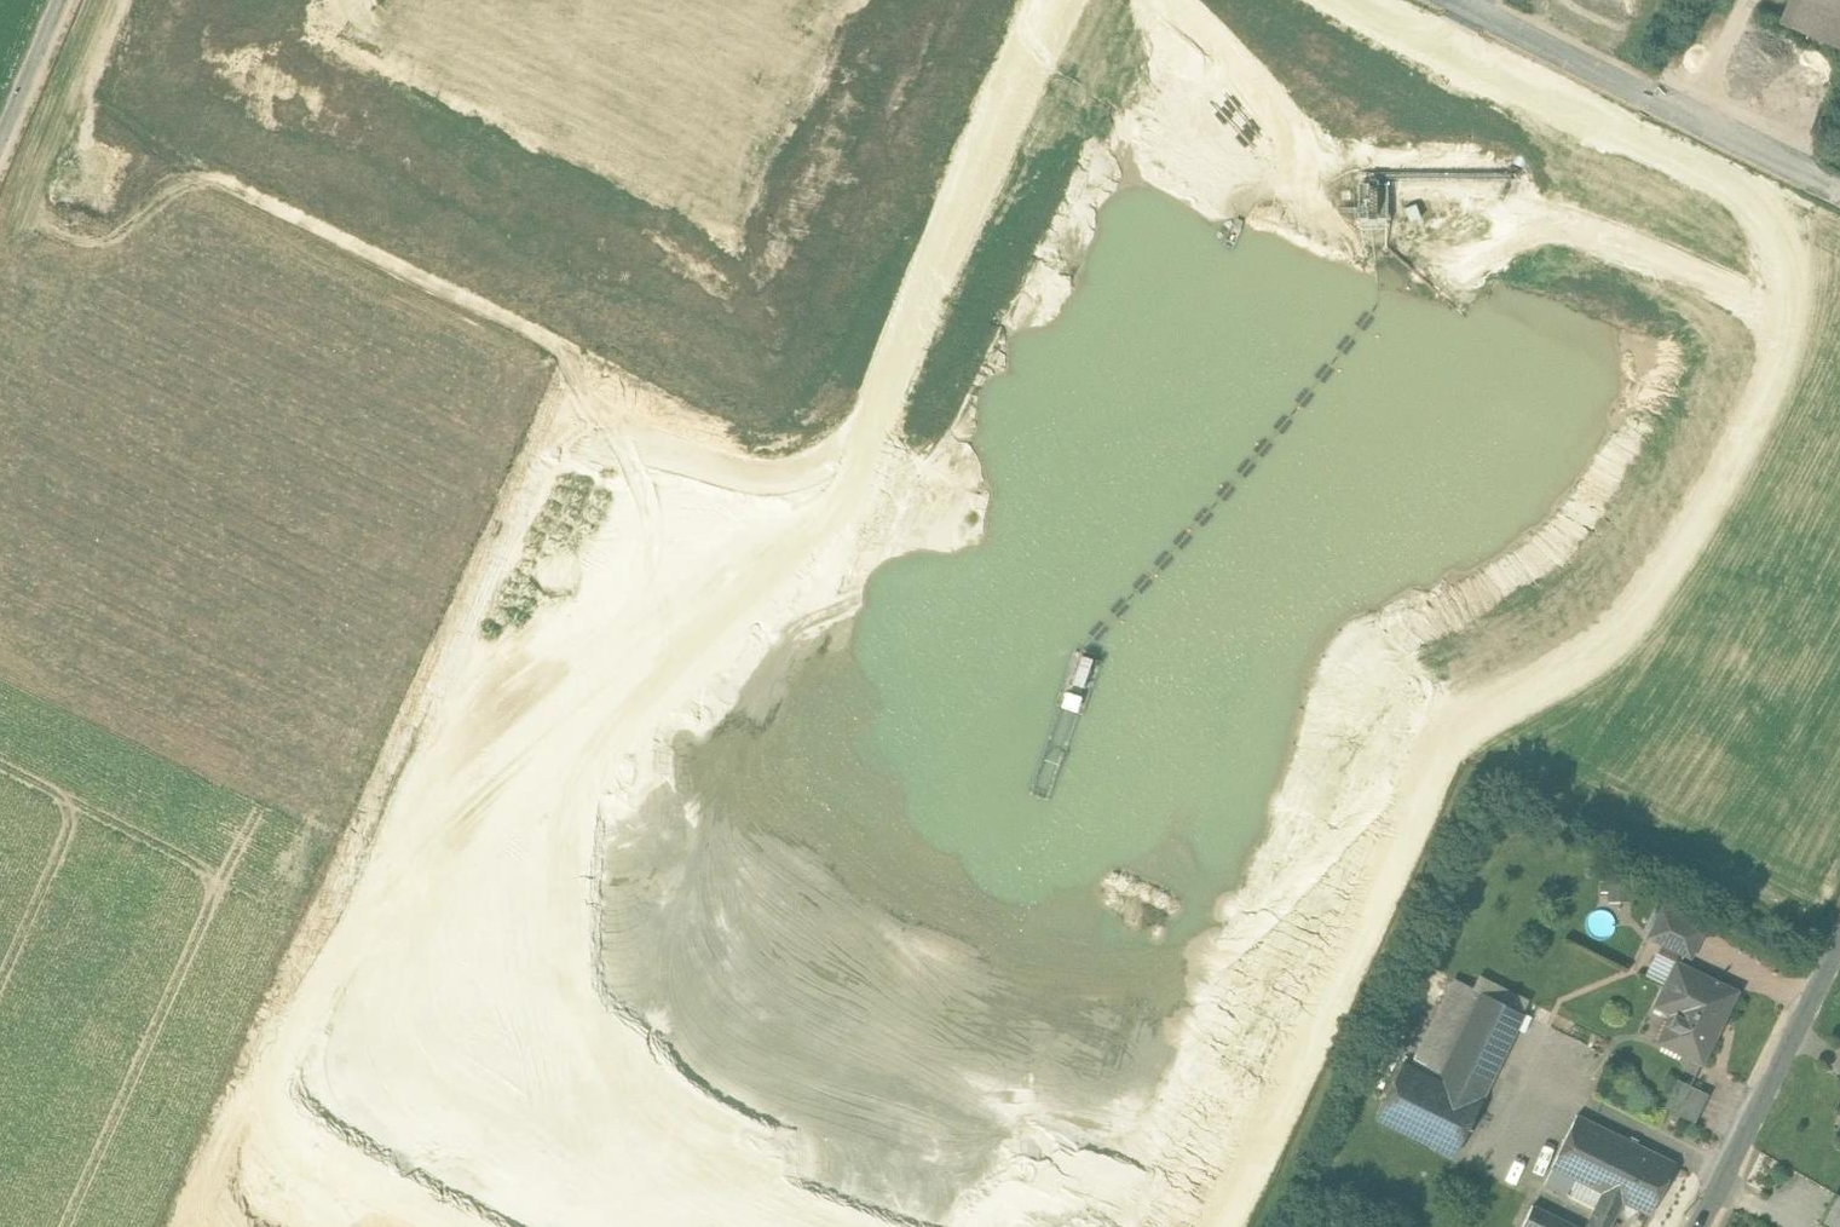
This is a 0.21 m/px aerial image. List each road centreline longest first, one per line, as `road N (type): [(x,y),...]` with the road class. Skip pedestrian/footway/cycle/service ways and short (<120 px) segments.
road 1 (unclassified): [(1839,184),(1472,0)]
road 2 (unclassified): [(1839,950),(1704,1226)]
road 3 (unclassified): [(0,161),(69,0)]

